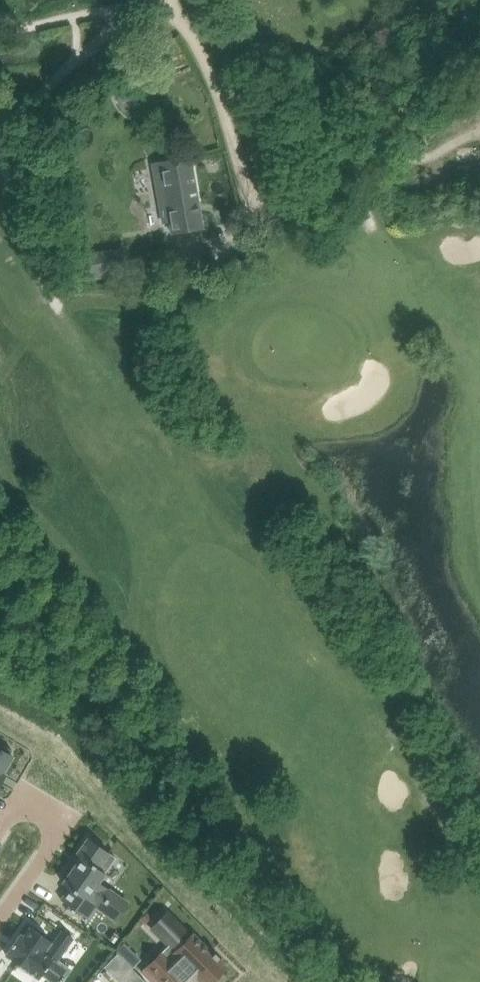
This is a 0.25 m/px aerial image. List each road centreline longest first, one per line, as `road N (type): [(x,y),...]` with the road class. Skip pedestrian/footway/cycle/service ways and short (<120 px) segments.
road 1 (unclassified): [(479,38),(310,205),(290,212),(261,201),(253,186),(176,0)]
road 2 (residential): [(0,822),(21,785),(70,821),(0,931)]
road 3 (unclassified): [(0,31),(153,0)]

